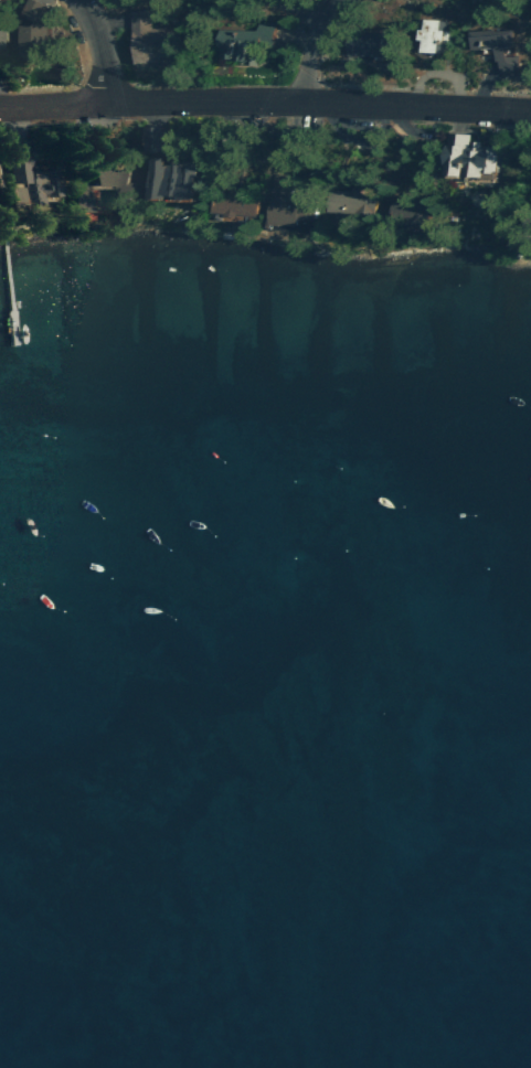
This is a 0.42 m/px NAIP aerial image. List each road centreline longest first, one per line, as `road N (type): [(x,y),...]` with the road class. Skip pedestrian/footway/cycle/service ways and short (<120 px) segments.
road 1 (residential): [(0,110),(294,102),(530,110)]

